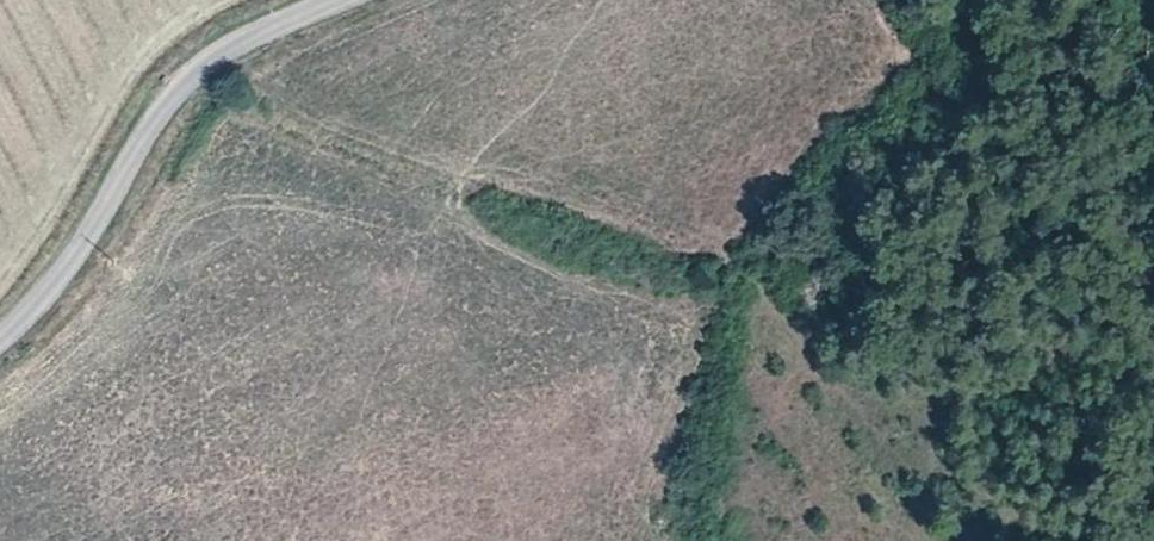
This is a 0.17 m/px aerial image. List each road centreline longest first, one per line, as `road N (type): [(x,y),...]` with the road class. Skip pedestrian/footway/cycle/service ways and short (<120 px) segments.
road 1 (tertiary): [(345,0),(203,68),(178,95),(42,307),(0,349)]

